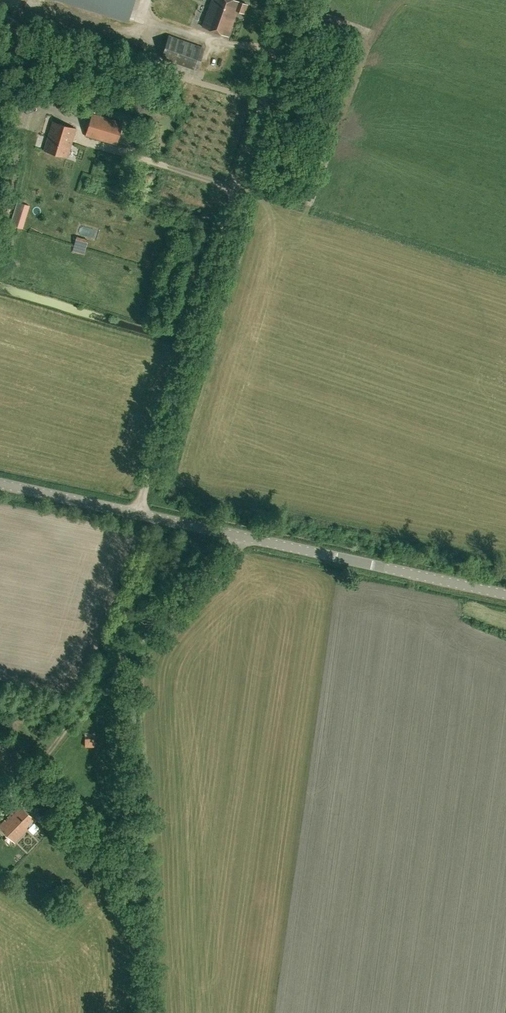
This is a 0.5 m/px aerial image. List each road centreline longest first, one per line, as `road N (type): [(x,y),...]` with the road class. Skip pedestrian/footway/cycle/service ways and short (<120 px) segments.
road 1 (track): [(135,515),(293,0)]
road 2 (tertiary): [(505,594),(0,485)]
road 3 (track): [(249,540),(115,664),(22,793)]

